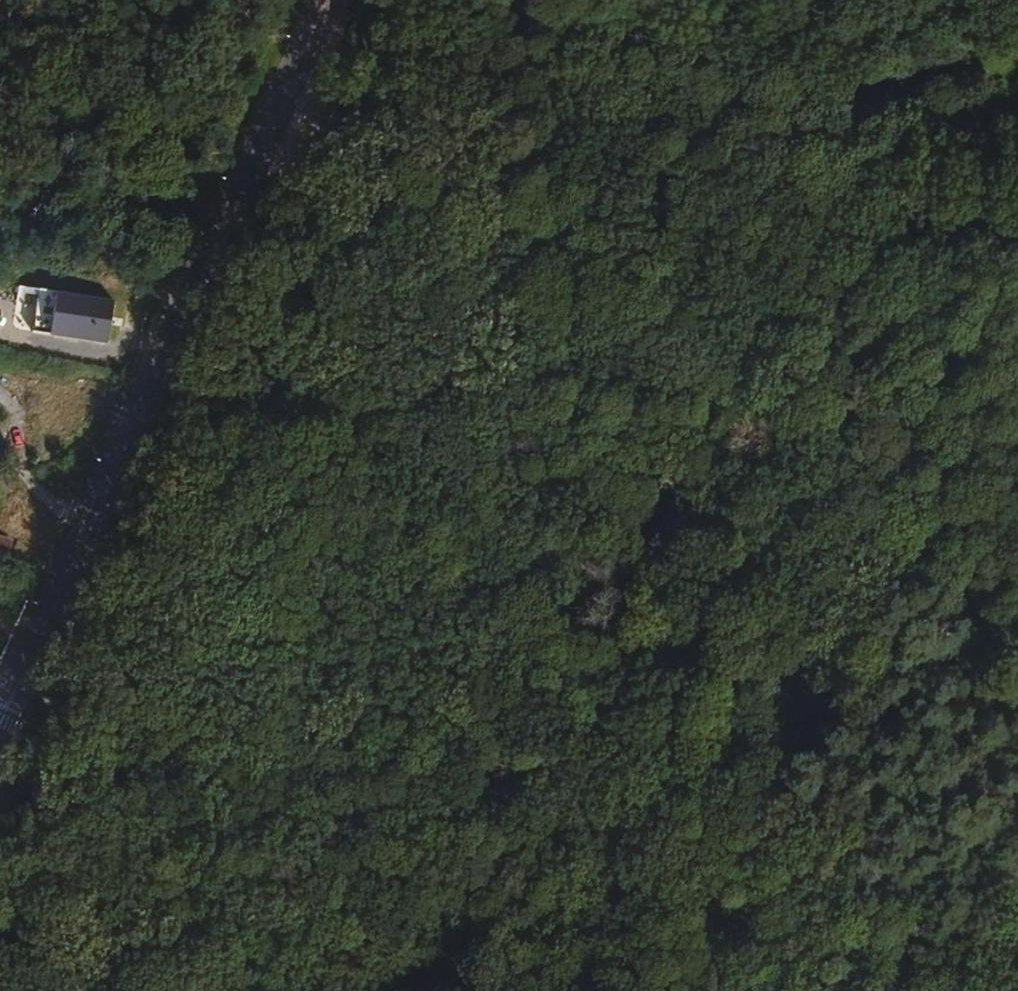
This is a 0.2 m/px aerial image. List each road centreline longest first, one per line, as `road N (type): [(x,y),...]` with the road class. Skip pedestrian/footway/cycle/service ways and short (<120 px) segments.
road 1 (track): [(415,969),(414,919),(432,853),(468,784),(514,591),(520,312),(504,198),(449,67),(467,0)]
road 2 (track): [(644,946),(698,910),(779,790),(793,743),(802,609),(1017,246)]
road 3 (secondary): [(326,0),(0,716)]
road 4 (track): [(10,734),(288,109)]
road 5 (track): [(449,67),(771,83),(905,75),(965,50)]
road 6 (track): [(195,424),(197,510),(277,672),(432,853)]
road 7 (track): [(790,719),(1017,539)]

